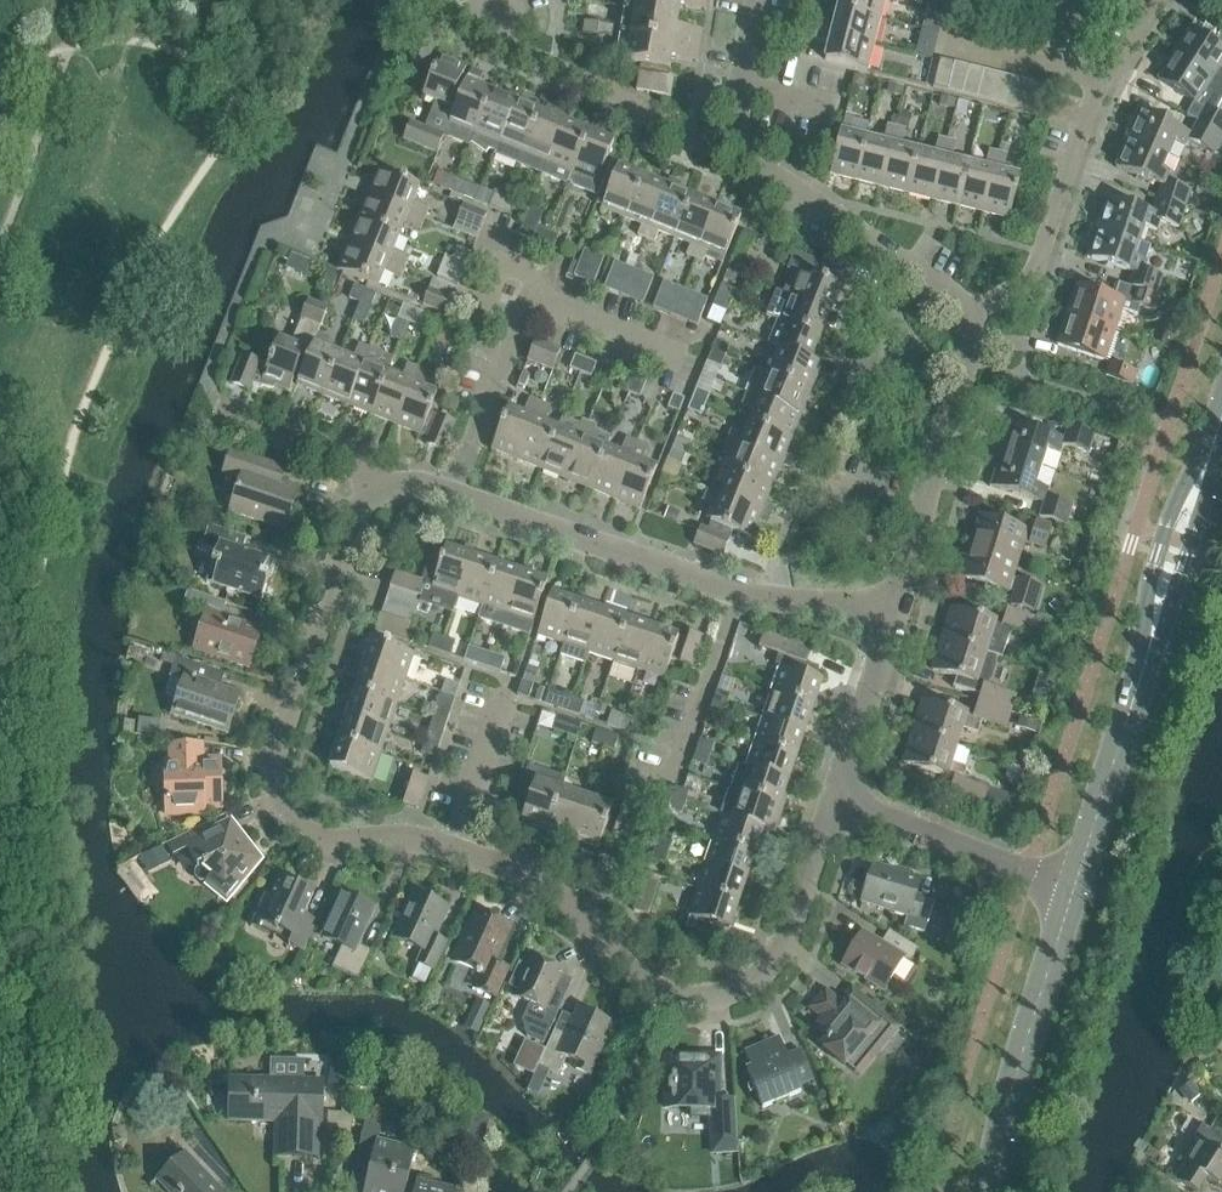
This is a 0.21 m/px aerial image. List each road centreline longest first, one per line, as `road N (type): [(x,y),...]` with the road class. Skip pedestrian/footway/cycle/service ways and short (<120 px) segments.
road 1 (residential): [(887,622),(737,598),(435,488),(388,492),(348,567),(294,731),(271,769),(276,806),(295,837),(341,847),(388,840),(456,844),(509,861),(667,989),(724,992),(767,971),(798,934),(847,781)]
road 2 (tertiary): [(1074,885),(1221,417)]
road 3 (residential): [(963,309),(1037,284),(1101,92),(1175,0)]
road 4 (residential): [(887,622),(972,364),(963,309)]
road 5 (tertiary): [(993,1191),(1074,885)]
road 6 (residential): [(708,139),(963,309)]
road 7 (residential): [(708,139),(511,40),(483,0)]
road 8 (residential): [(1074,885),(913,834),(872,813),(847,781)]
road 9 (residential): [(847,781),(887,622)]
road 10 (residential): [(759,0),(747,73),(708,139)]

